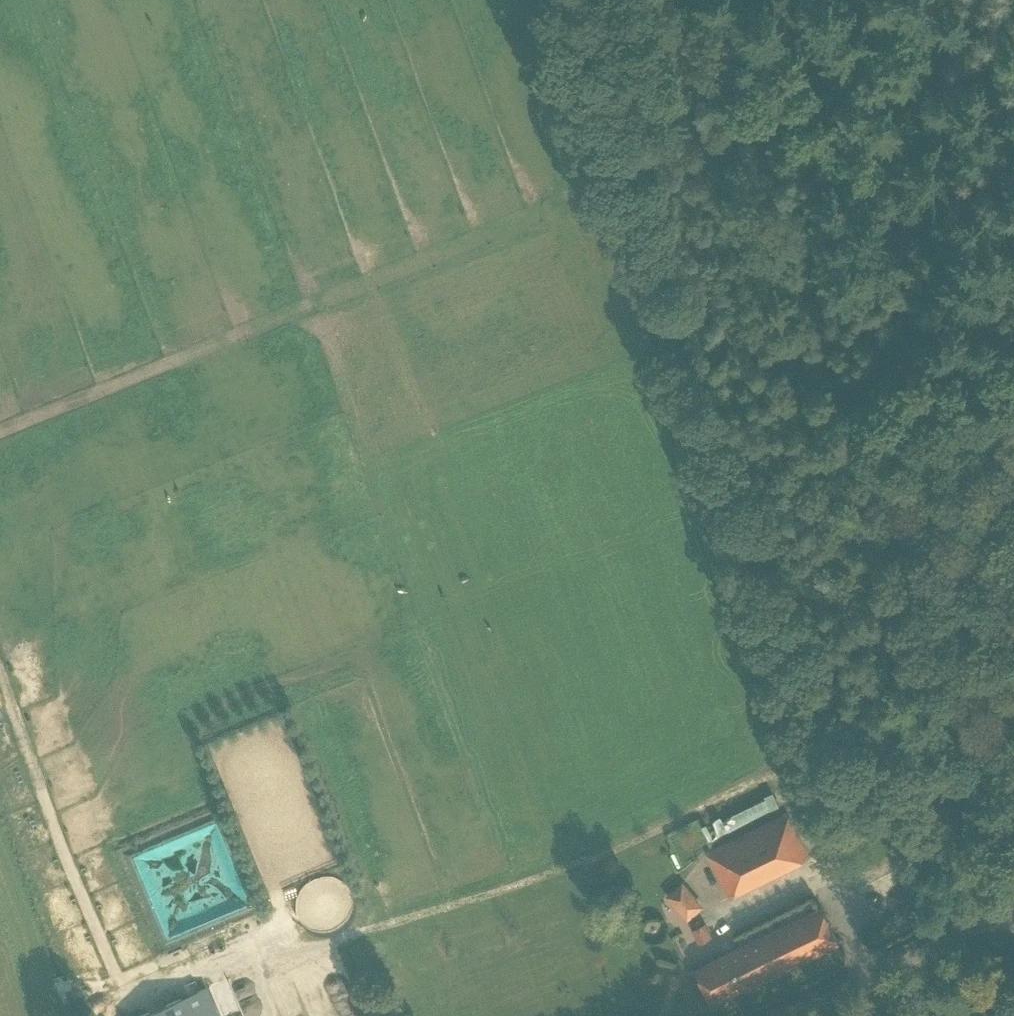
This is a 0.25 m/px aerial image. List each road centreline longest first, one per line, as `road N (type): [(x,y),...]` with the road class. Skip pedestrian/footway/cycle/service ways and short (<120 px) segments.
road 1 (track): [(981,928),(620,0)]
road 2 (unclassified): [(805,1015),(1013,911)]

